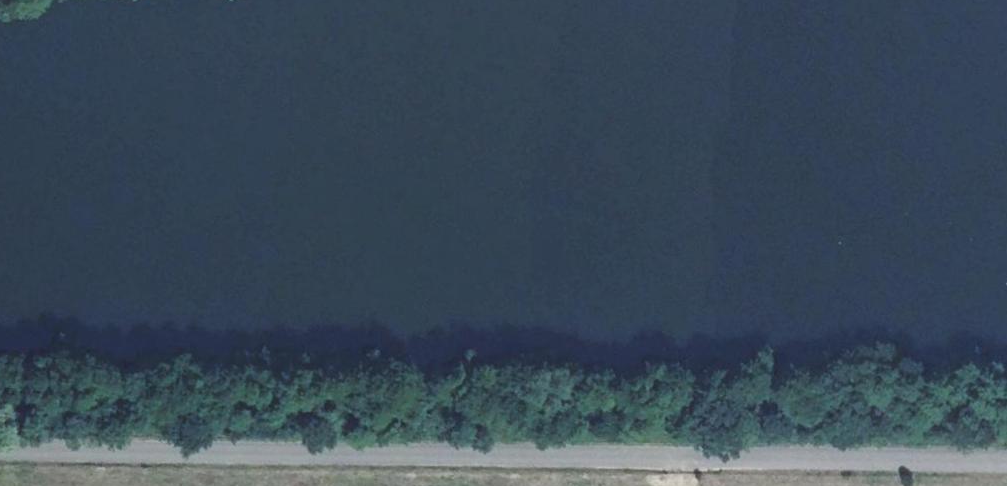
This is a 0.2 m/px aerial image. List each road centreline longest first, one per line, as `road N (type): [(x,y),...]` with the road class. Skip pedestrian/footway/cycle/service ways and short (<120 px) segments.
road 1 (unclassified): [(0,451),(1006,461)]

